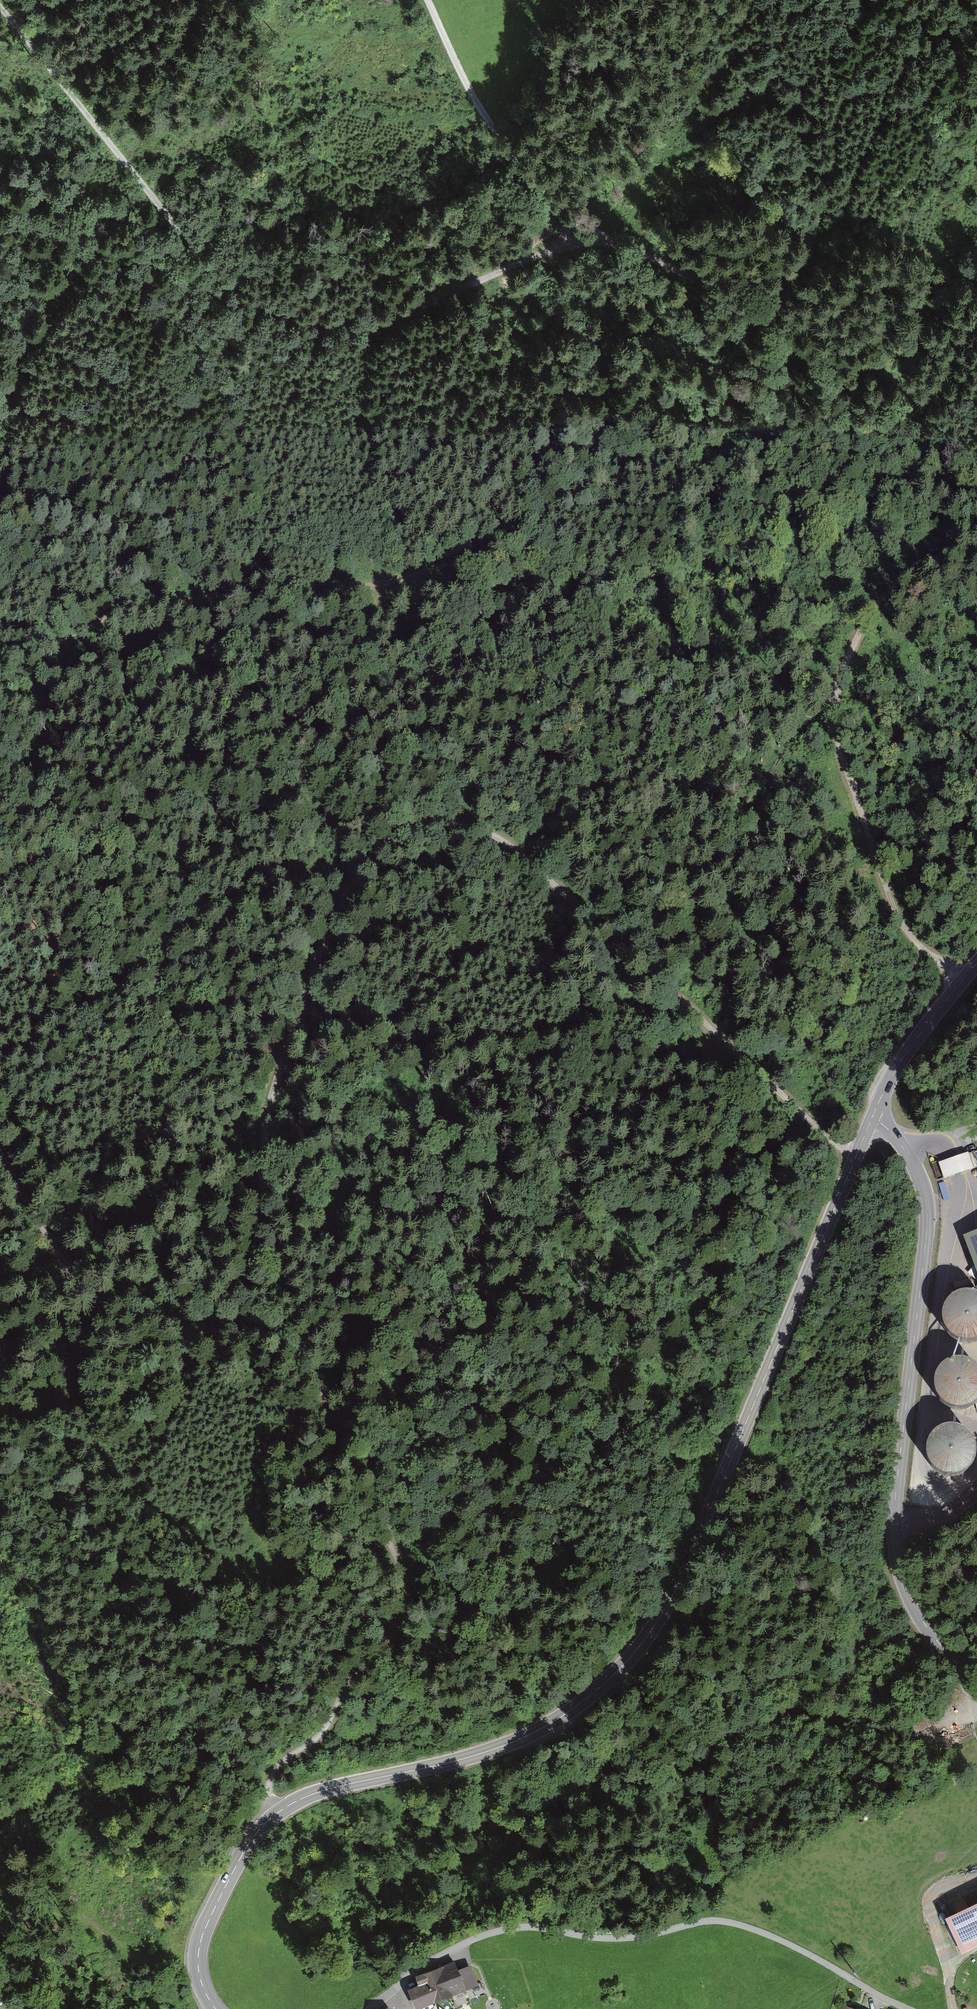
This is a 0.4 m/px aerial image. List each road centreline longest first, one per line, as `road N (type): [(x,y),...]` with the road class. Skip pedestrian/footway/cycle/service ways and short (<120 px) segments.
road 1 (tertiary): [(216,2008),(203,1990),(199,1945),(250,1842),(277,1812),(334,1788),(531,1735),(577,1705),(647,1635),(700,1533),(872,1118)]
road 2 (track): [(210,1314),(237,1300),(277,1081),(341,907),(360,872),(395,840),(429,825),(473,827),(517,850),(855,1159)]
road 3 (track): [(0,662),(143,601),(366,585),(480,552),(578,490),(614,479),(791,438),(870,432)]
road 4 (track): [(600,243),(553,252),(407,316),(349,324),(285,317),(242,298),(205,262),(0,1)]
road 5 (track): [(210,1314),(258,1328),(342,1417),(366,1455),(399,1560),(396,1615),(326,1727),(271,1774),(277,1812)]
road 6 (tertiary): [(872,1118),(909,1158),(927,1207),(894,1557),(914,1609),(976,1688)]
road 7 (unclassified): [(371,2008),(426,1965),(487,1934),(521,1927),(623,1940),(715,1921),(768,1935),(905,2008)]
road 8 (track): [(976,523),(880,602),(839,681),(837,712),(837,743),(900,925),(964,978)]
road 9 (track): [(976,501),(928,484),(883,445),(766,317),(642,254),(600,243)]
road 10 (track): [(600,243),(486,120),(427,0)]
road 11 (track): [(0,1158),(47,1245),(88,1294),(133,1317),(210,1314)]
road 12 (tertiary): [(976,963),(892,1075),(872,1118)]
road 13 (track): [(976,1873),(929,1898),(953,2008)]

